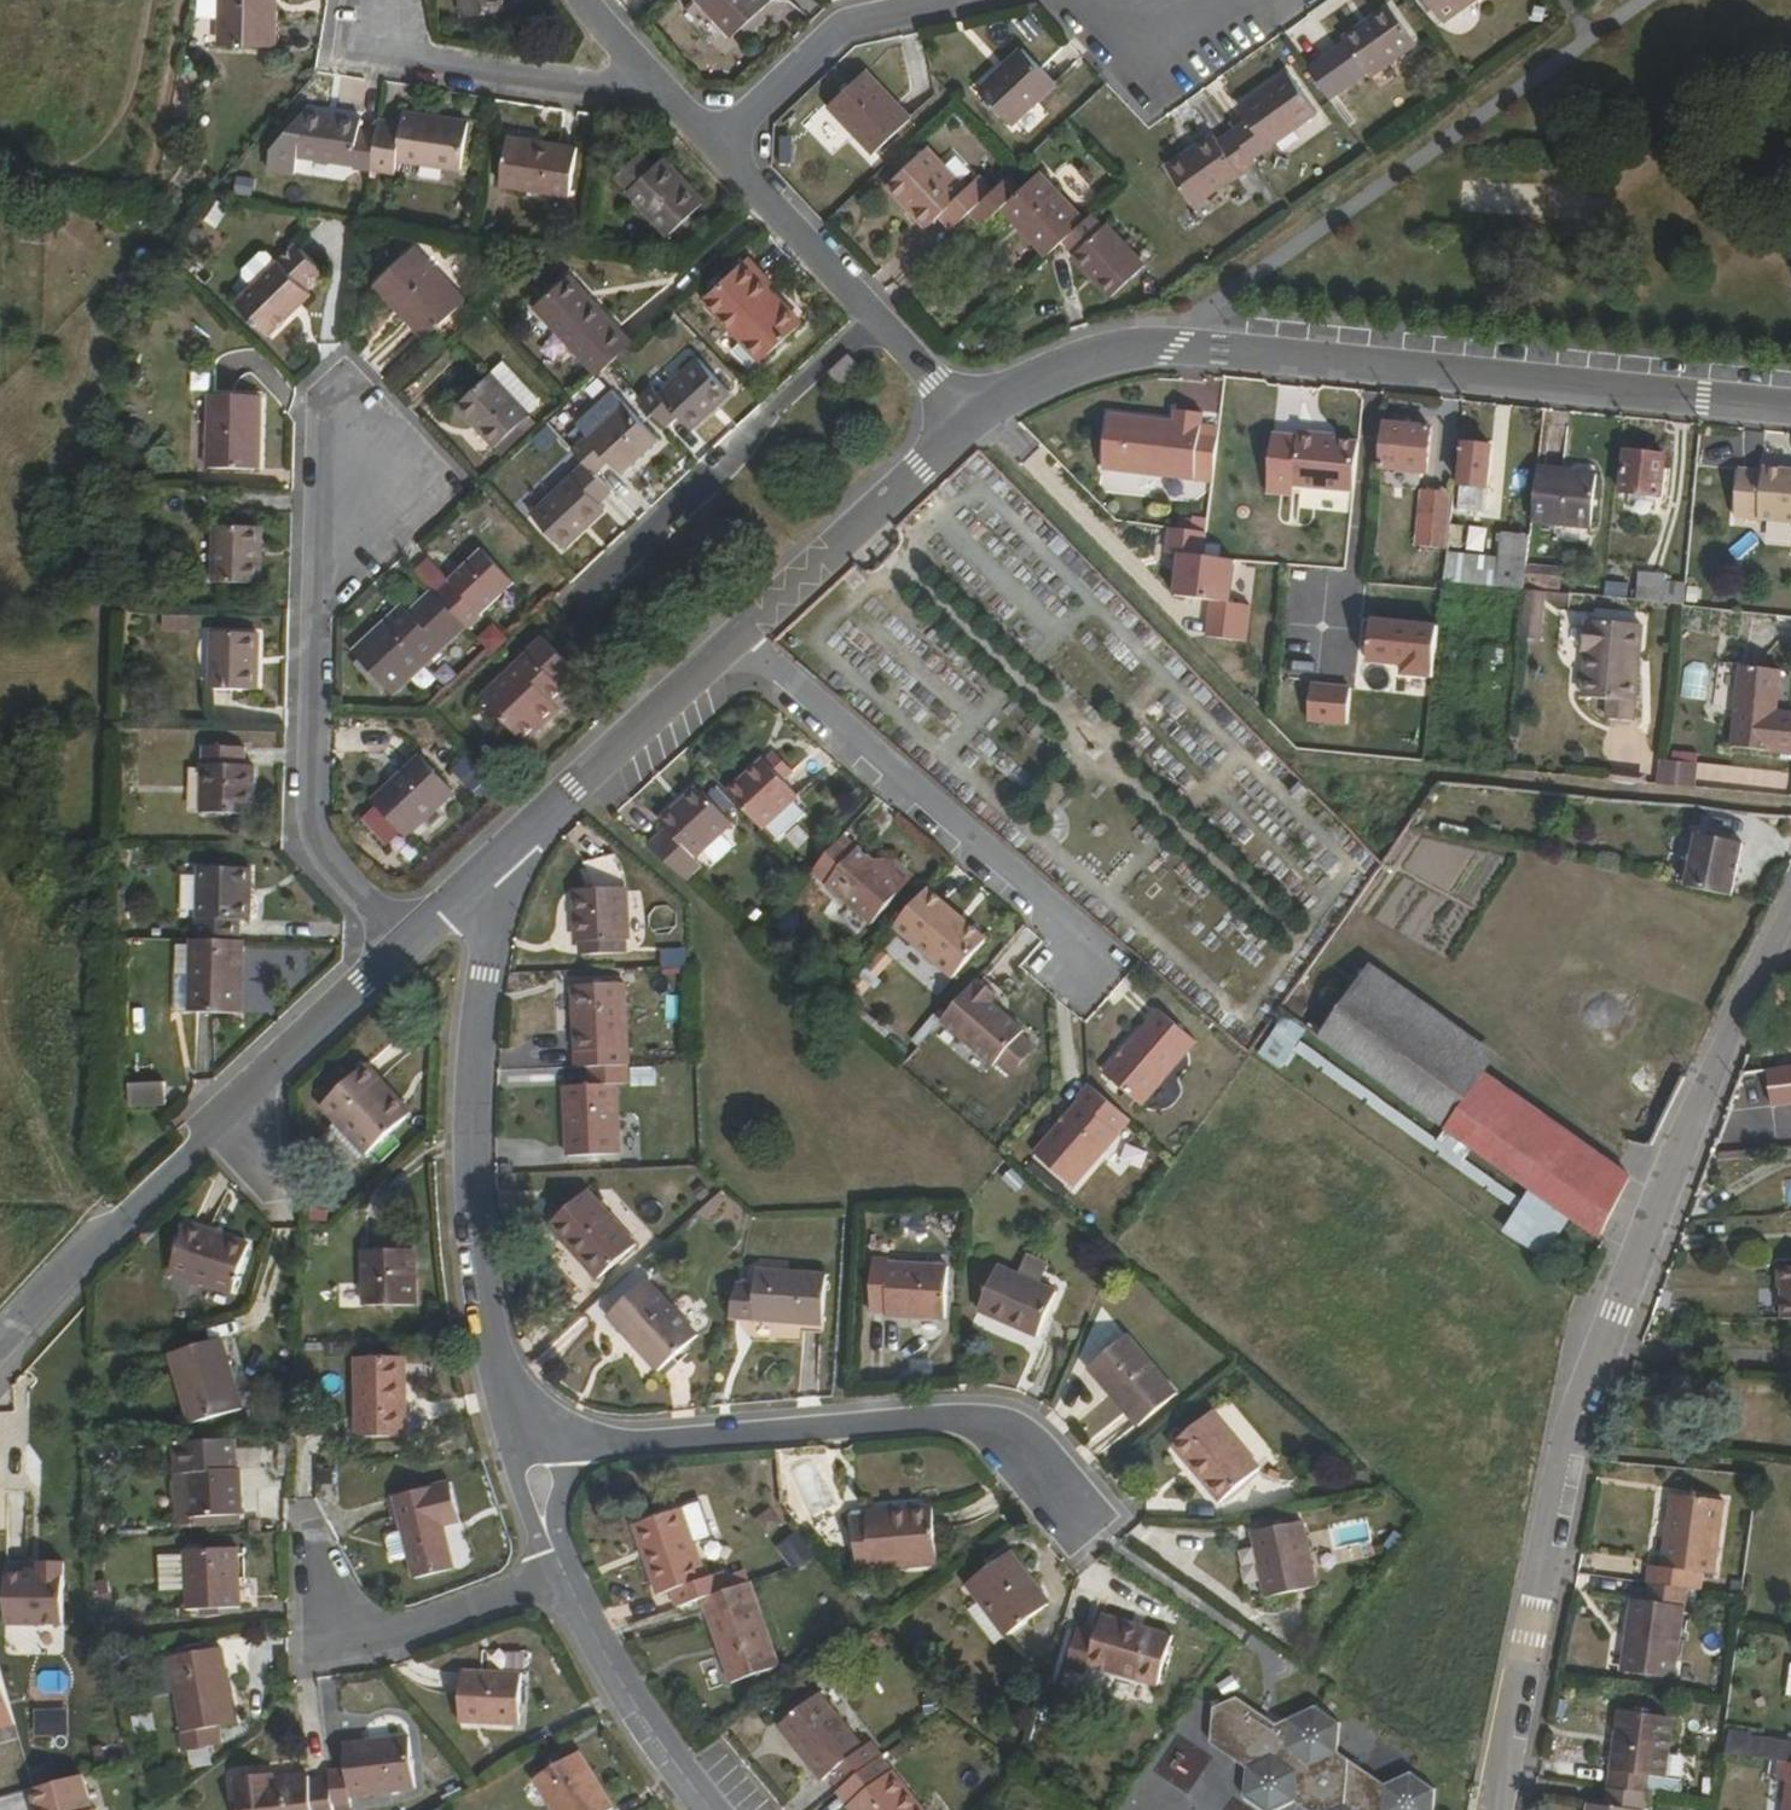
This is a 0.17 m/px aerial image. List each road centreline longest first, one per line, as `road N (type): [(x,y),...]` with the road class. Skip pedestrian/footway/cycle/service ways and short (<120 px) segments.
road 1 (residential): [(1790,910),(1617,1315),(1561,1485),(1492,1809)]
road 2 (residential): [(970,416),(1089,361),(1170,349),(1790,411)]
road 3 (residential): [(498,856),(478,971),(464,1166),(477,1312),(529,1443)]
road 4 (residential): [(529,1443),(947,1413),(987,1424),(1083,1516)]
road 5 (residential): [(1079,974),(1092,956),(733,638)]
road 6 (residential): [(872,318),(573,600)]
road 7 (residential): [(311,610),(450,485),(338,364),(317,383)]
road 8 (residential): [(565,1576),(380,1639),(333,1637),(304,1506)]
road 9 (residential): [(311,610),(308,838),(401,945)]
road 10 (residential): [(374,0),(372,53),(664,91)]
road 11 (residential): [(0,1361),(236,1120)]
road 12 (residential): [(733,638),(970,416)]
road 13 (residential): [(498,856),(733,638)]
road 14 (track): [(0,161),(23,170),(100,173),(145,151),(161,121),(181,0)]
road 15 (residential): [(714,139),(840,27),(943,0)]
road 16 (residential): [(565,1576),(656,1741),(708,1809)]
road 17 (residential): [(236,1120),(401,945)]
road 18 (residential): [(872,318),(714,139)]
road 19 (residential): [(317,383),(311,610)]
road 20 (residential): [(1134,0),(1233,33),(1280,0)]
road 21 (residential): [(970,416),(872,318)]
road 22 (residential): [(529,1443),(565,1576)]
road 23 (residential): [(401,945),(498,856)]
road 24 (residential): [(664,91),(586,0)]

